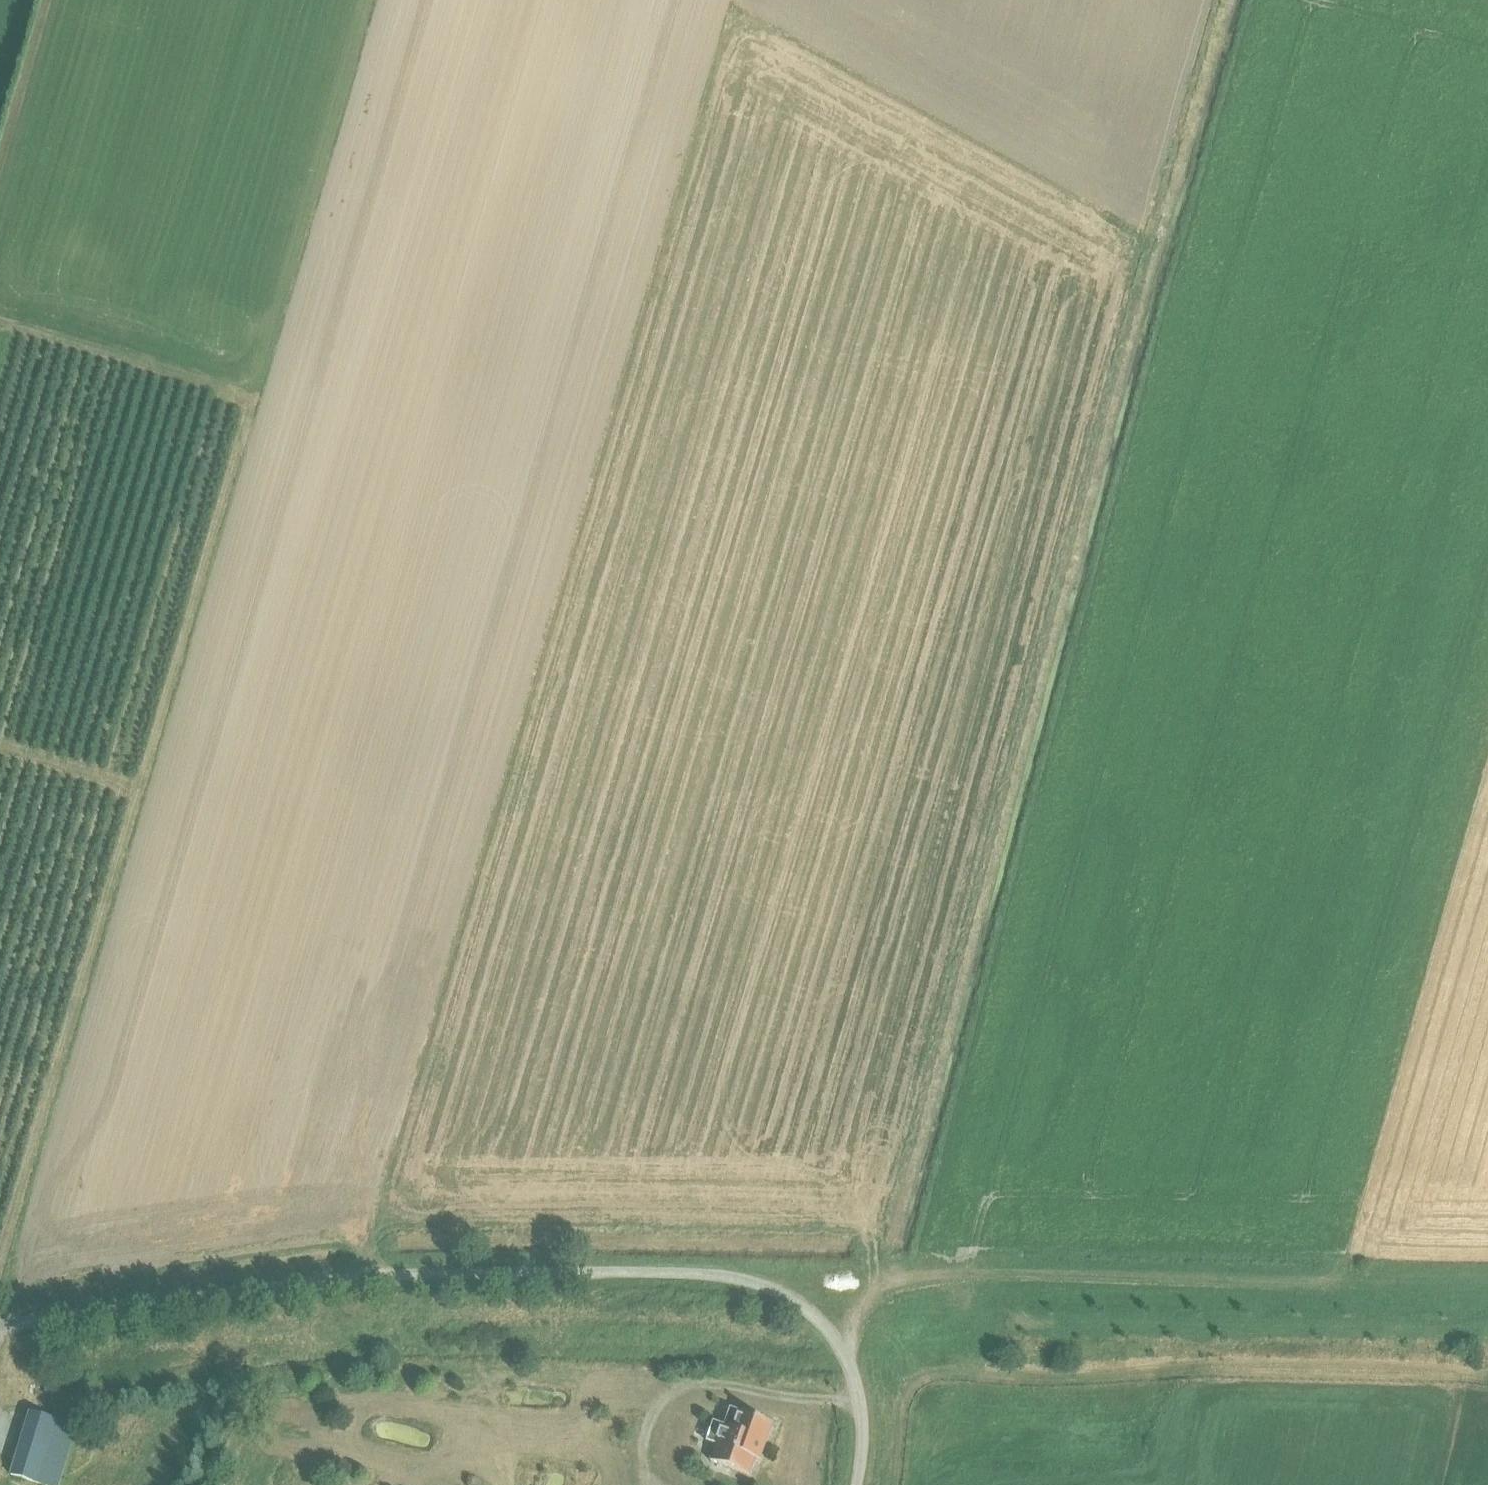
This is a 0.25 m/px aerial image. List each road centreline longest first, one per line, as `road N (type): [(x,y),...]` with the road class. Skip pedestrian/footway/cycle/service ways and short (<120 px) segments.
road 1 (residential): [(0,1324),(363,1277),(719,1274),(784,1294),(820,1319),(841,1347),(861,1404)]
road 2 (track): [(832,1331),(868,1295),(905,1276),(1331,1277)]

